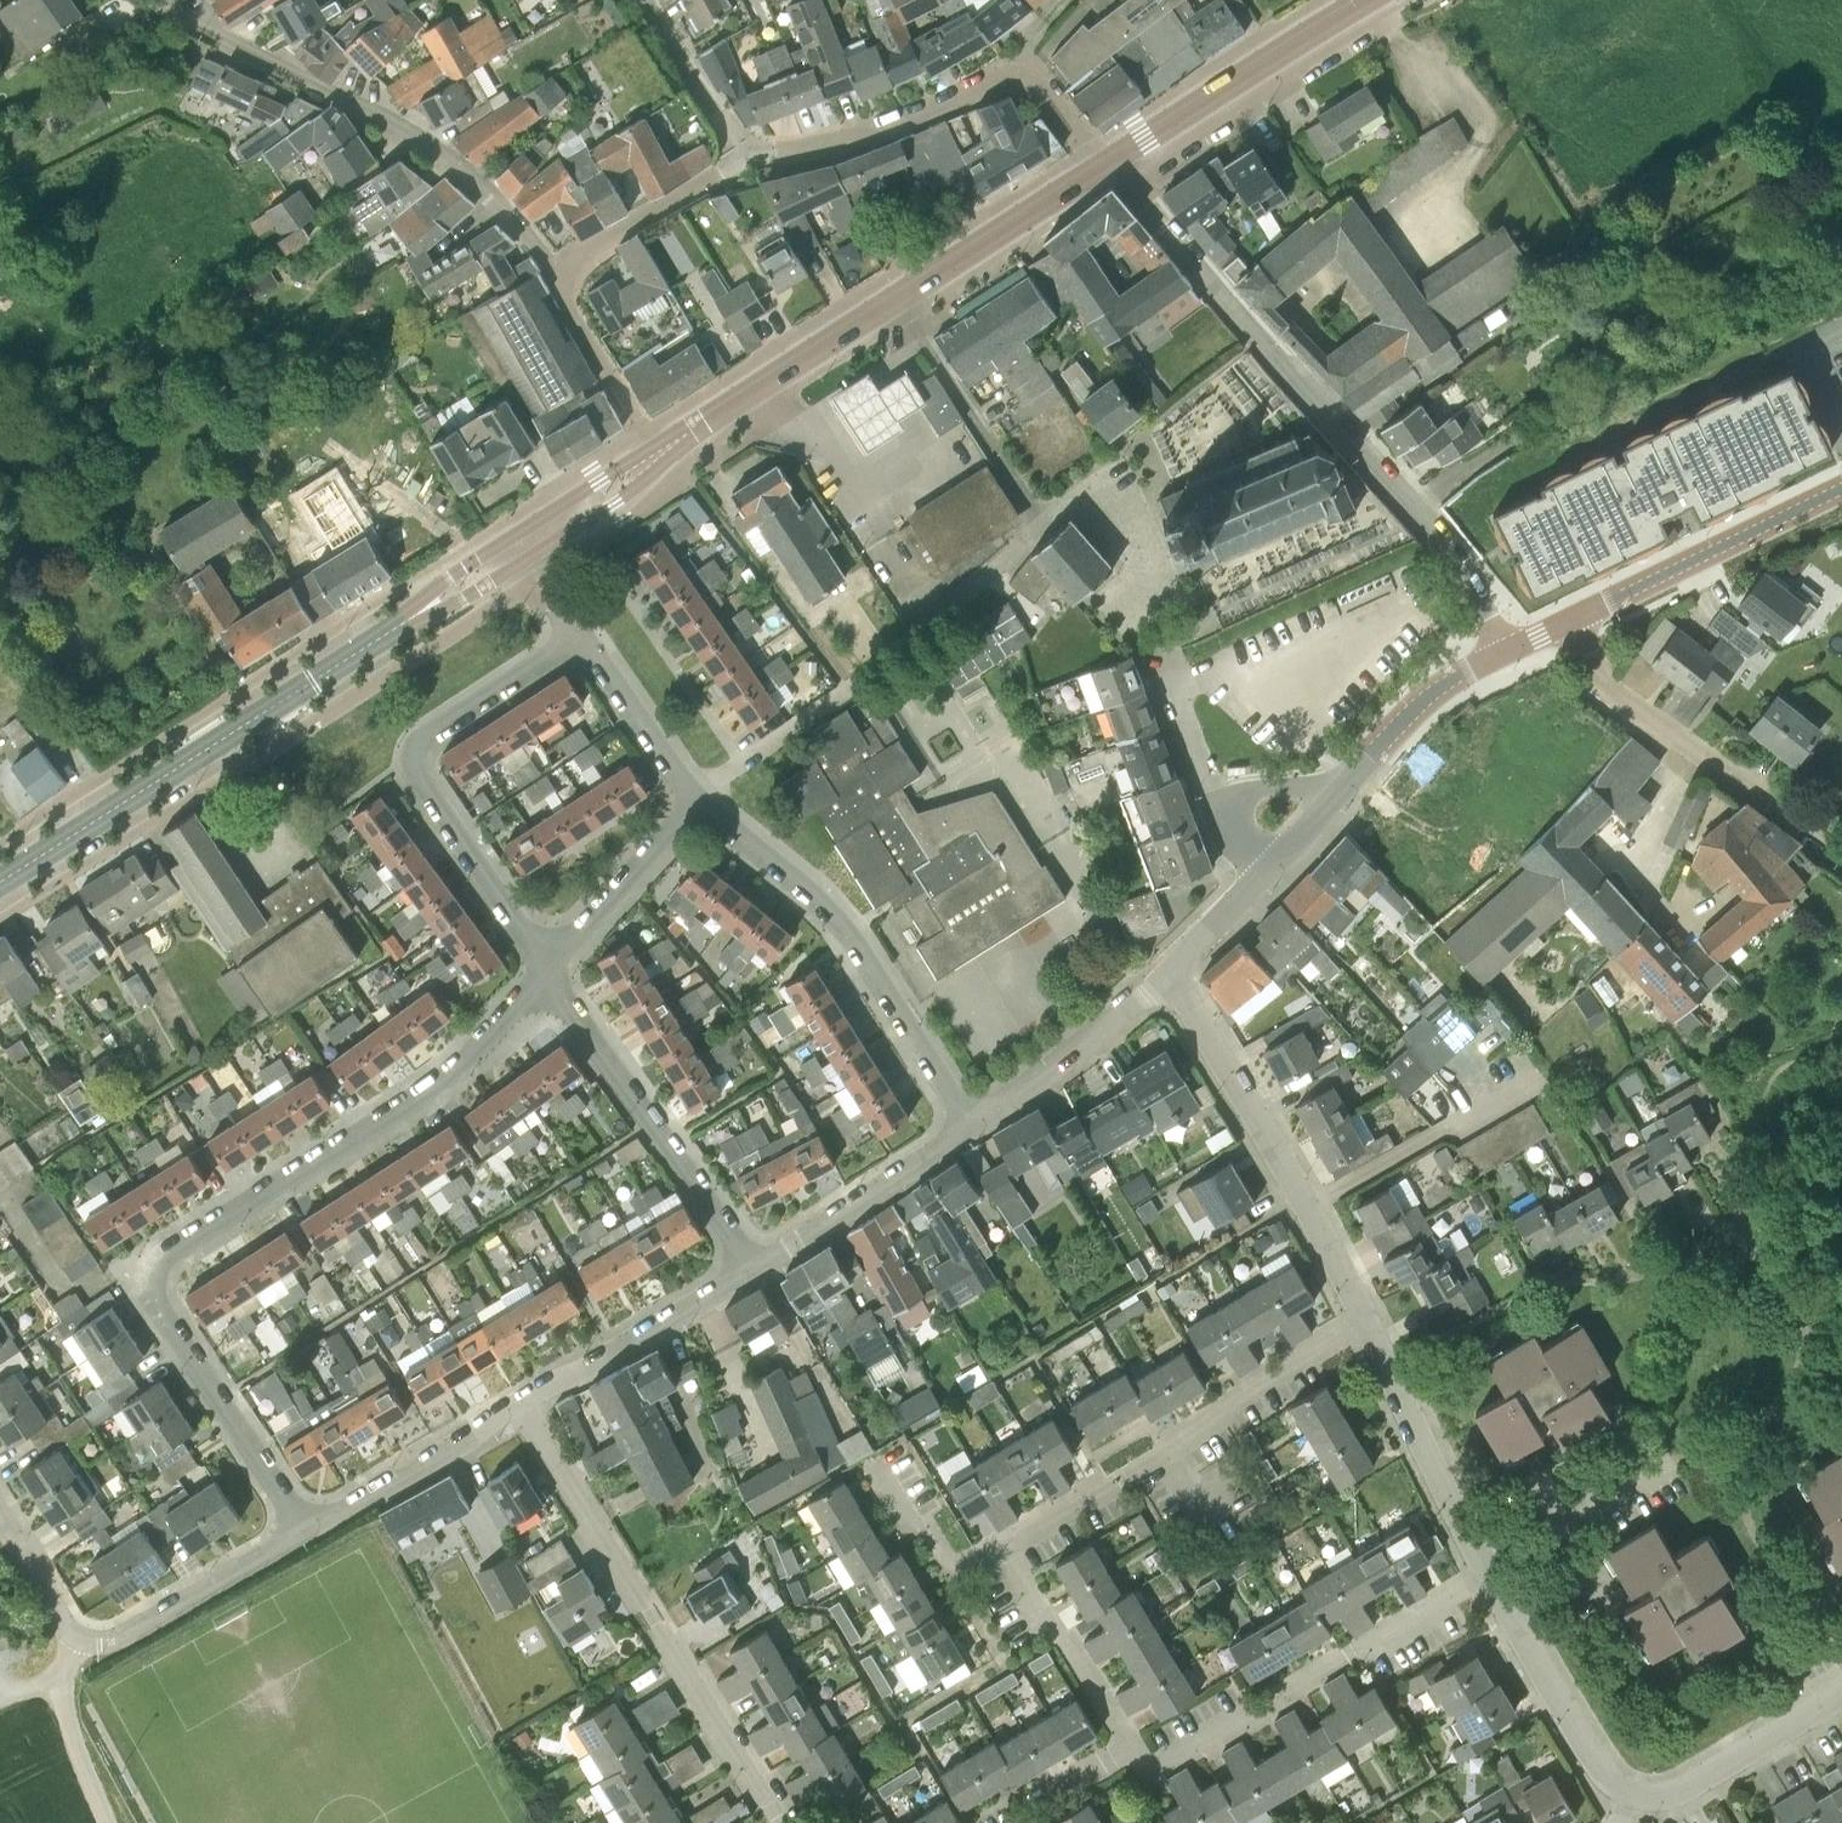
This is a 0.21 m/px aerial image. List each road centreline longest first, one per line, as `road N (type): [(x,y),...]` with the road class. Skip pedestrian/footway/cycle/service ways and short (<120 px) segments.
road 1 (residential): [(304,1531),(158,1305),(157,1264),(431,1092),(548,971)]
road 2 (residential): [(555,276),(508,214),(414,134),(262,67),(148,0)]
road 3 (primary): [(0,882),(418,613)]
road 4 (residential): [(1416,502),(1841,245)]
road 5 (residential): [(778,1822),(521,1399)]
road 6 (residential): [(548,971),(416,772),(414,750),(424,733),(581,633)]
road 7 (residential): [(1108,163),(1416,502)]
road 8 (residential): [(972,1125),(849,928),(695,794)]
road 9 (residential): [(1139,1753),(1150,1771),(1491,1572)]
road 10 (residential): [(1108,163),(1035,83),(1019,78),(887,129),(752,163)]
road 11 (residential): [(1169,975),(1367,1328)]
road 12 (residential): [(1841,850),(1606,681),(1574,620)]
road 13 (residential): [(745,1270),(548,971)]
road 14 (tertiary): [(1262,875),(1422,702),(1504,652)]
road 15 (primary): [(1108,163),(1367,0)]
road 16 (tertiary): [(1574,620),(1841,488)]
road 17 (primary): [(661,453),(897,299)]
road 18 (residential): [(1491,1572),(1606,1778),(1638,1799)]
road 19 (residential): [(1367,1328),(1491,1572)]
road 20 (residential): [(745,1270),(972,1125)]
road 21 (residential): [(1043,525),(897,299)]
road 22 (residential): [(521,1399),(745,1270)]
road 23 (residential): [(79,1643),(106,1642),(304,1531)]
road 24 (residential): [(304,1531),(521,1399)]
road 25 (residential): [(1262,875),(1228,839),(1157,650)]
road 26 (primary): [(897,299),(1108,163)]
road 27 (residential): [(1139,1753),(1008,1542)]
road 28 (residential): [(972,1125),(1169,975)]
road 29 (residential): [(1638,1799),(1667,1796),(1841,1695)]
road 30 (residential): [(548,971),(695,794)]
road 31 (residential): [(555,276),(673,198),(752,163)]
road 32 (residential): [(1179,1442),(1367,1328)]
road 33 (residential): [(1043,525),(1091,488),(1185,608)]
road 34 (residential): [(661,453),(555,276)]
road 35 (residential): [(1008,1542),(1179,1442)]
road 36 (residential): [(695,794),(581,633)]
road 37 (unclassified): [(79,1643),(57,1677),(111,1822)]
road 38 (residential): [(1008,1542),(964,1567),(947,1566),(882,1460)]
road 39 (residential): [(752,163),(653,0)]
road 40 (residential): [(1416,502),(1463,565),(1504,652)]
road 41 (primary): [(527,558),(635,489),(661,453)]
road 42 (primary): [(661,453),(621,466),(512,536)]
road 43 (residential): [(0,1521),(55,1625),(79,1643)]
road 44 (residential): [(1169,975),(1262,875)]
road 45 (residential): [(1022,1822),(1139,1753)]
road 46 (primary): [(418,613),(463,598),(527,558)]
road 47 (primary): [(512,536),(449,576),(418,613)]

